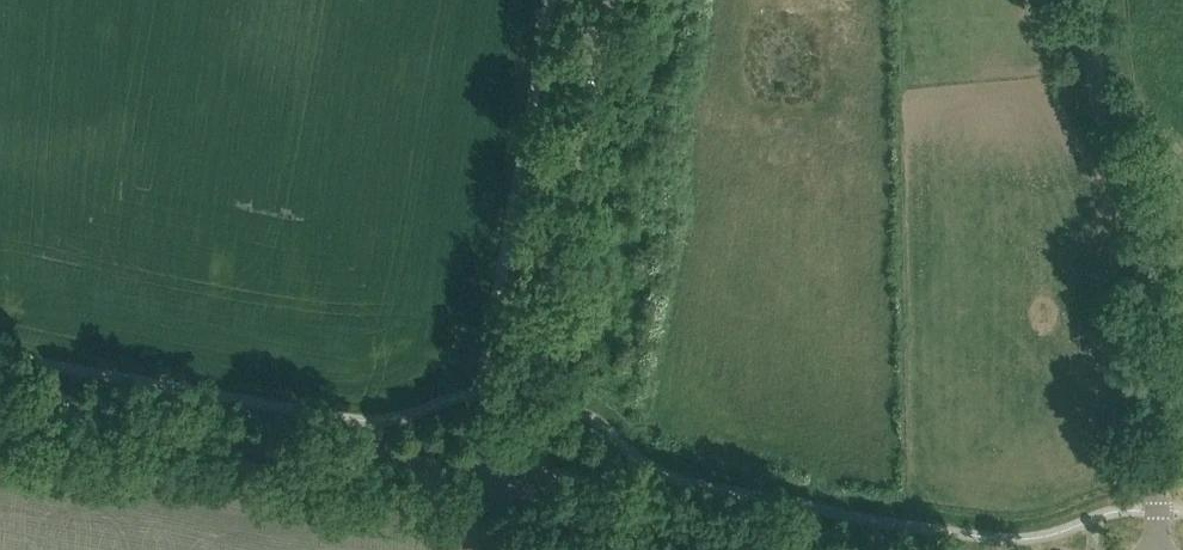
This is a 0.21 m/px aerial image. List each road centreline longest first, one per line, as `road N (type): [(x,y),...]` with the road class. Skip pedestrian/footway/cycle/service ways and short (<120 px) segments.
road 1 (residential): [(1091,0),(1095,75),(1144,210),(1157,549)]
road 2 (tertiary): [(512,487),(0,400)]
road 3 (tertiary): [(512,487),(602,0)]
road 4 (tertiary): [(870,549),(512,487)]

